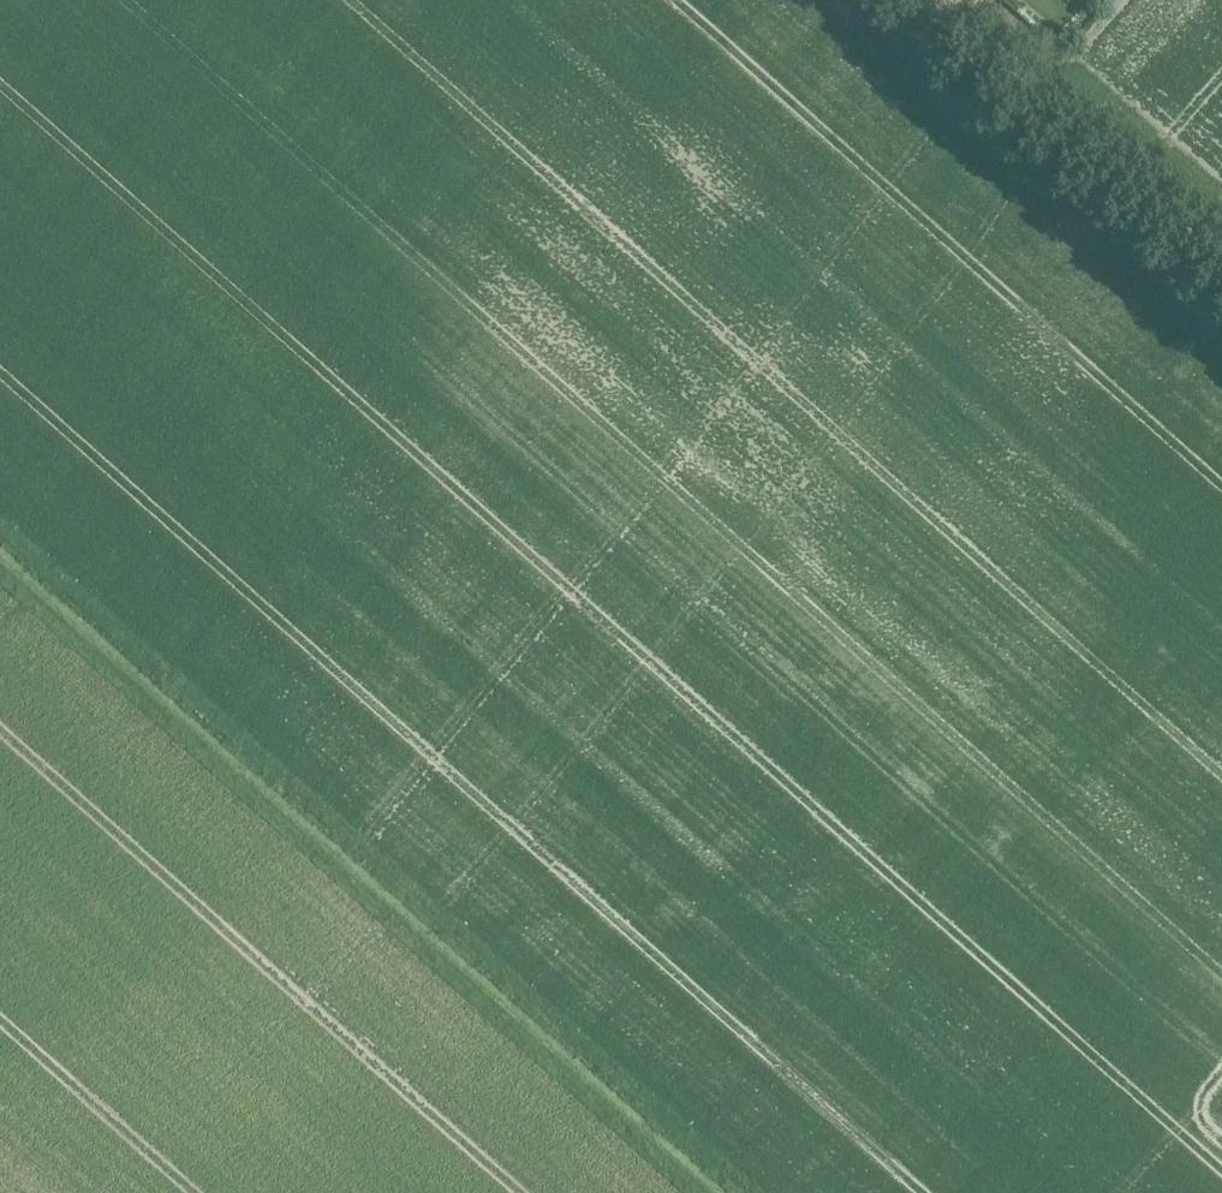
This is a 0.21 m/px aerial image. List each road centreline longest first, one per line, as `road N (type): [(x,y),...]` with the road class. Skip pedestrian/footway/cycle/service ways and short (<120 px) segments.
road 1 (secondary): [(1221,256),(934,0)]

